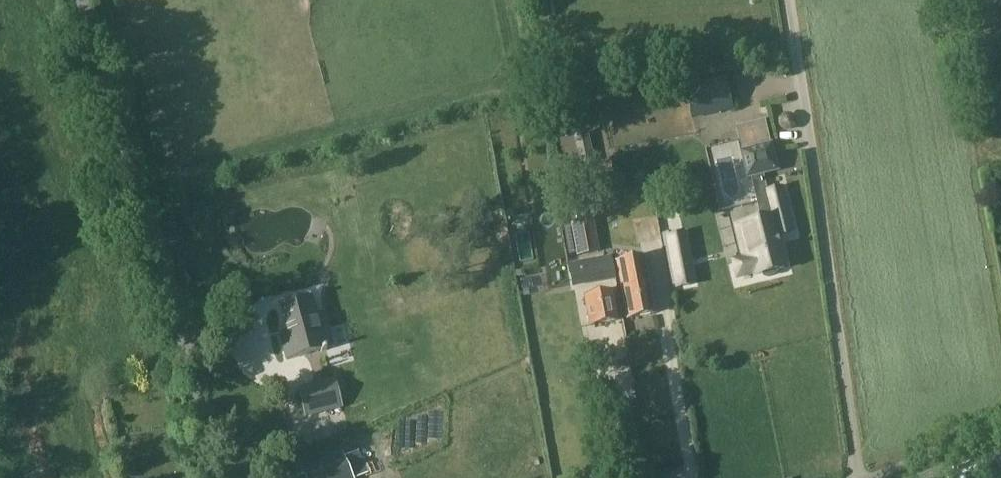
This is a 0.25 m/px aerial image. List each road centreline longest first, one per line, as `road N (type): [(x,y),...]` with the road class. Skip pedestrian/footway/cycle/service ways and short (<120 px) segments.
road 1 (unclassified): [(207,477),(196,394),(74,0)]

